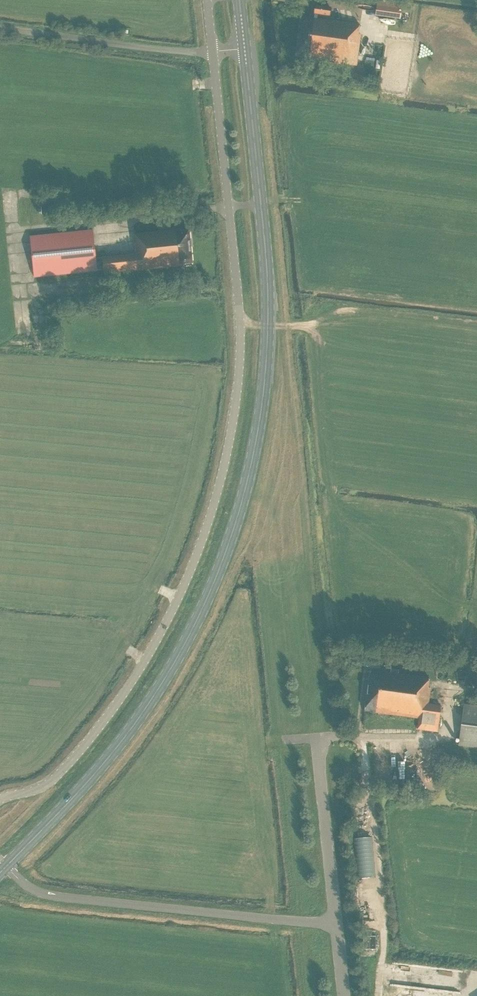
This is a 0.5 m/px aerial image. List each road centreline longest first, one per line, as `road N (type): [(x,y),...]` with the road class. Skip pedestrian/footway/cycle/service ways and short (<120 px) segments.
road 1 (unclassified): [(0,800),(60,773),(124,692),(182,590),(220,482),(240,325),(212,52)]
road 2 (primary): [(267,354),(243,502),(200,615),(113,752),(6,866)]
road 3 (residential): [(6,866),(30,887),(59,897),(336,923)]
road 4 (primary): [(267,354),(245,48)]
road 5 (track): [(376,995),(380,878),(365,755),(356,739)]
road 6 (unclassified): [(0,32),(212,52)]
road 7 (residential): [(317,738),(336,923)]
road 8 (track): [(311,325),(356,309),(476,325)]

